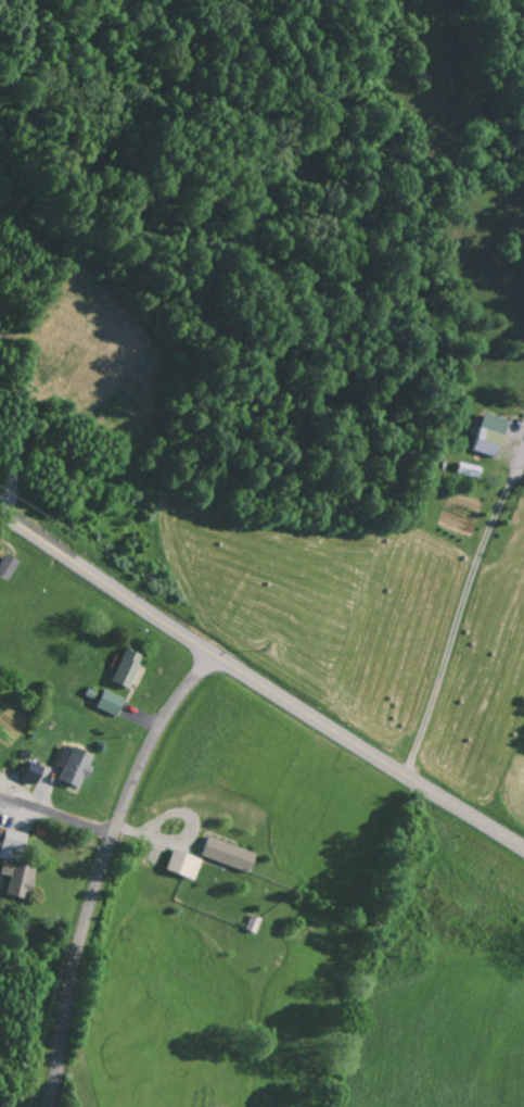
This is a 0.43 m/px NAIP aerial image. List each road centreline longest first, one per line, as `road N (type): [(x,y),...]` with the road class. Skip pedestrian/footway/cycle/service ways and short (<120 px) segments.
road 1 (secondary): [(523,851),(0,514)]
road 2 (residential): [(47,1106),(76,945),(116,821),(161,721),(214,655)]
road 3 (residential): [(398,772),(523,484)]

